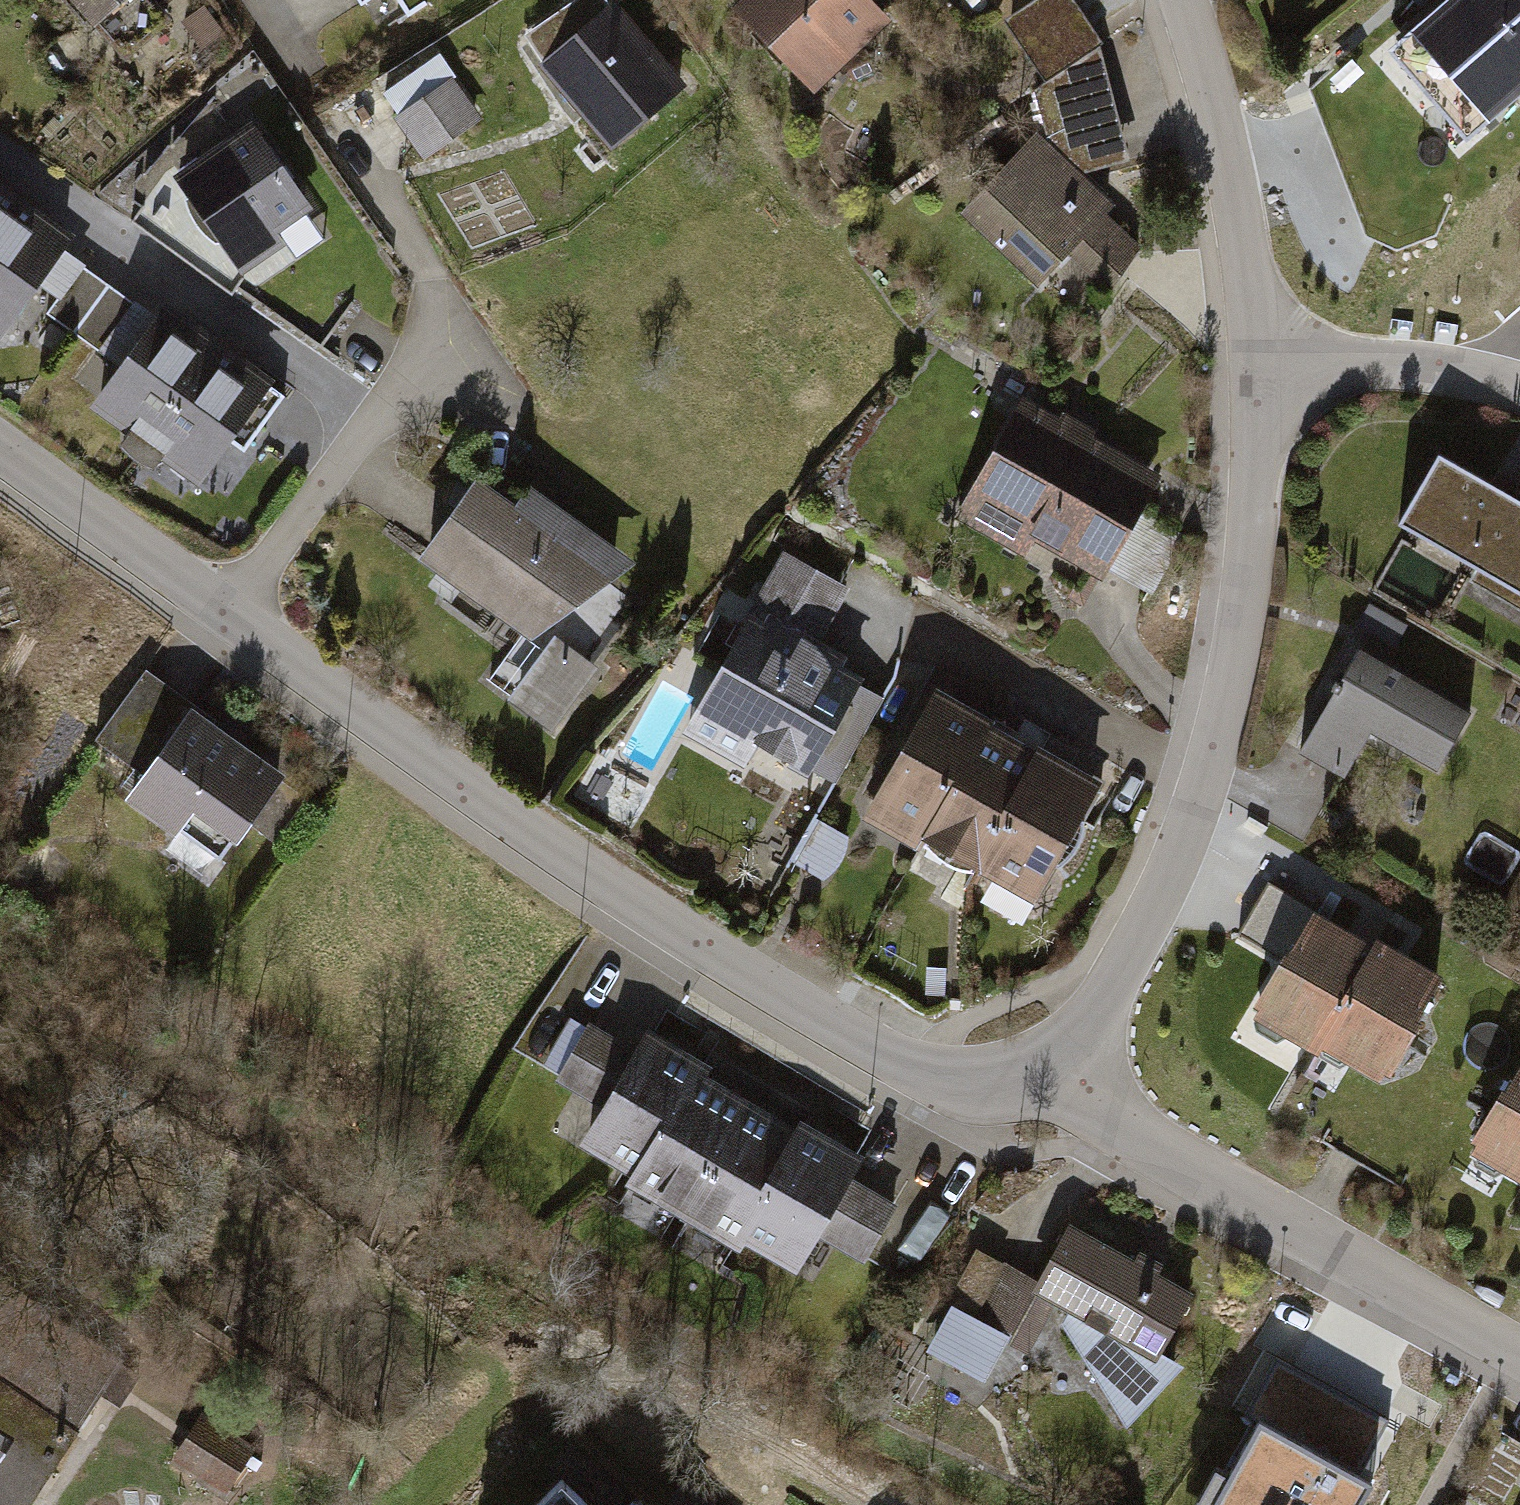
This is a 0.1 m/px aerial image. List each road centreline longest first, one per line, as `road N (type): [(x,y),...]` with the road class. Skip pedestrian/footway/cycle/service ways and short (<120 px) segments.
road 1 (residential): [(225,620),(500,821),(932,1082),(1066,1069)]
road 2 (residential): [(1066,1069),(1189,828),(1227,708),(1256,505),(1258,381)]
road 3 (residential): [(1066,1069),(1176,1170),(1519,1367)]
road 4 (residential): [(1258,381),(1212,91),(1182,0)]
road 5 (residential): [(225,620),(433,344)]
road 6 (residential): [(0,451),(225,620)]
road 7 (residential): [(1519,401),(1438,368),(1258,381)]

